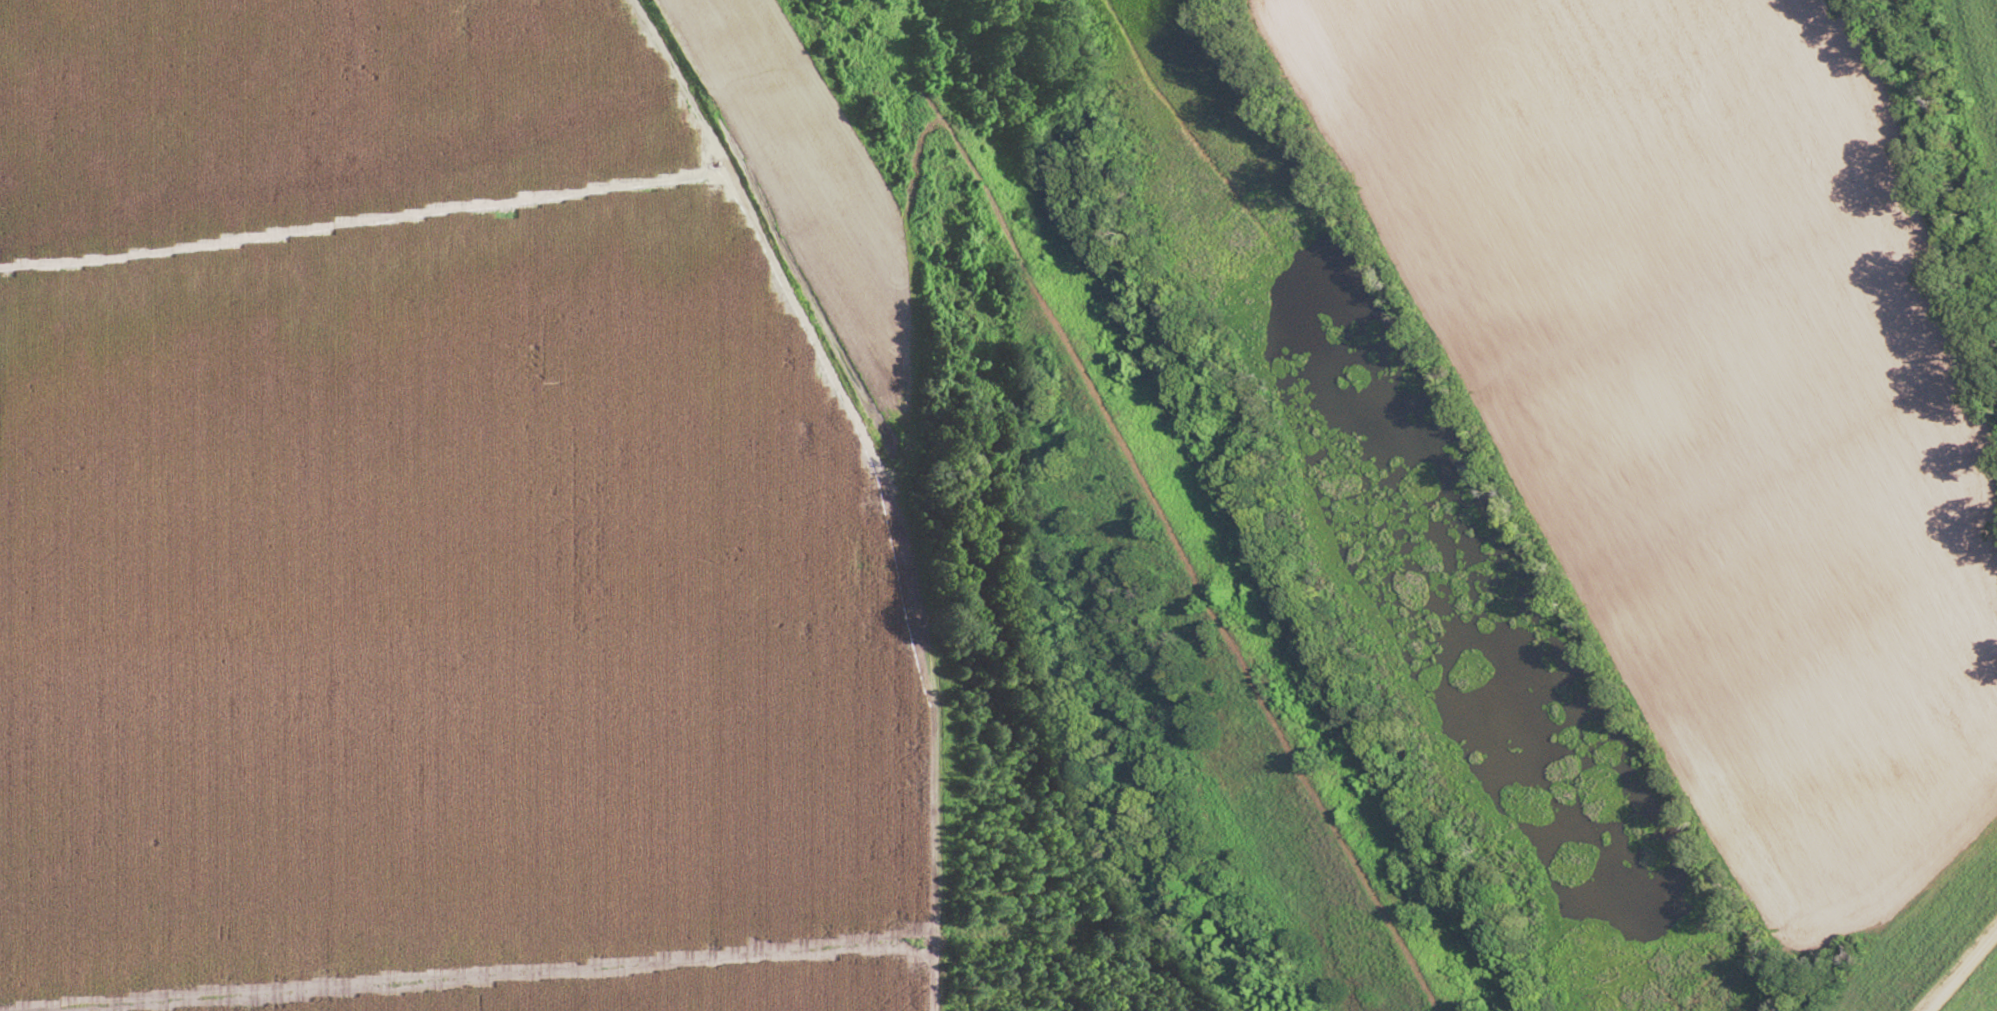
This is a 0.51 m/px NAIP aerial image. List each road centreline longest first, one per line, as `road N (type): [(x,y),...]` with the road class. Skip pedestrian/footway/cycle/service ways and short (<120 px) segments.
road 1 (residential): [(935,1010),(916,236),(780,0)]

